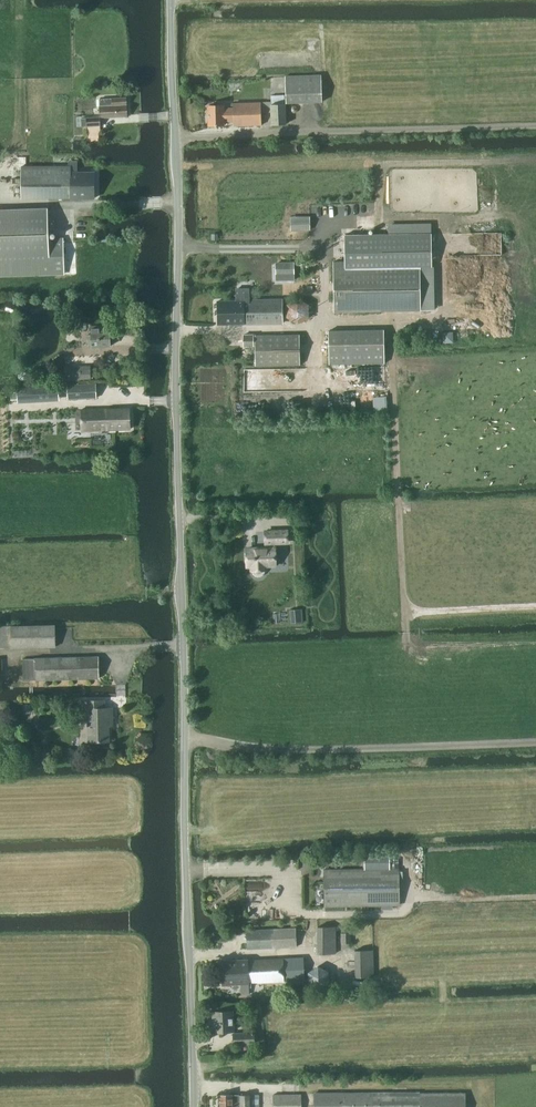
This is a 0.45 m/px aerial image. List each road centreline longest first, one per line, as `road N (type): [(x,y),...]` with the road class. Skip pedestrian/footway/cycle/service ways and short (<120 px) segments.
road 1 (tertiary): [(194,1106),(172,0)]
road 2 (track): [(187,874),(254,871),(326,915),(396,914),(418,900),(535,897)]
road 3 (track): [(535,604),(406,612),(399,483)]
road 4 (track): [(329,1060),(193,1063)]

